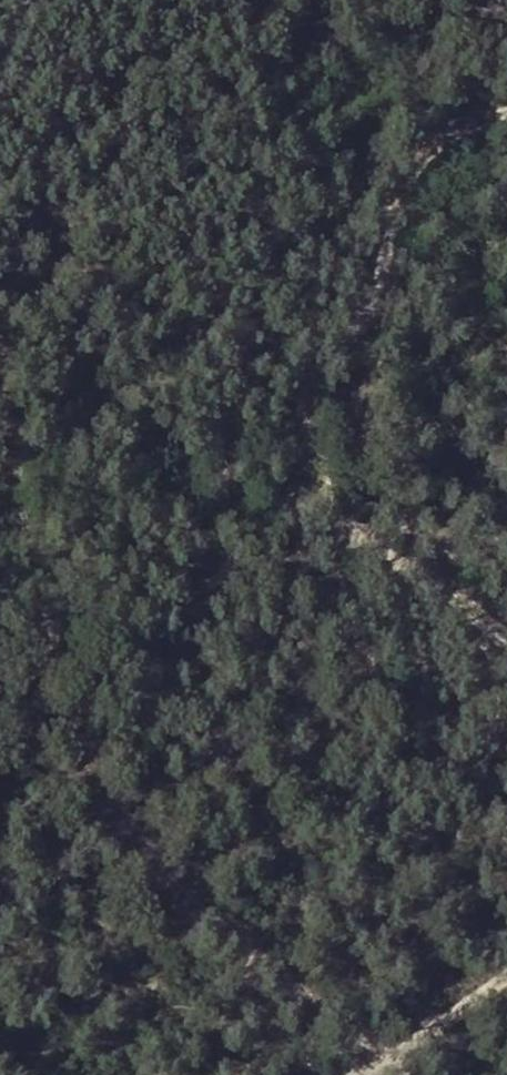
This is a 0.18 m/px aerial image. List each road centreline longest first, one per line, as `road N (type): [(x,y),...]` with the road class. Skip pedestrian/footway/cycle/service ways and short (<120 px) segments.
road 1 (track): [(381,1055),(135,833),(86,764),(10,481),(0,241)]
road 2 (track): [(506,637),(331,510),(311,464),(310,407),(370,313),(398,240),(408,176),(461,128),(506,112)]
road 3 (track): [(346,1074),(472,1002),(506,972)]

